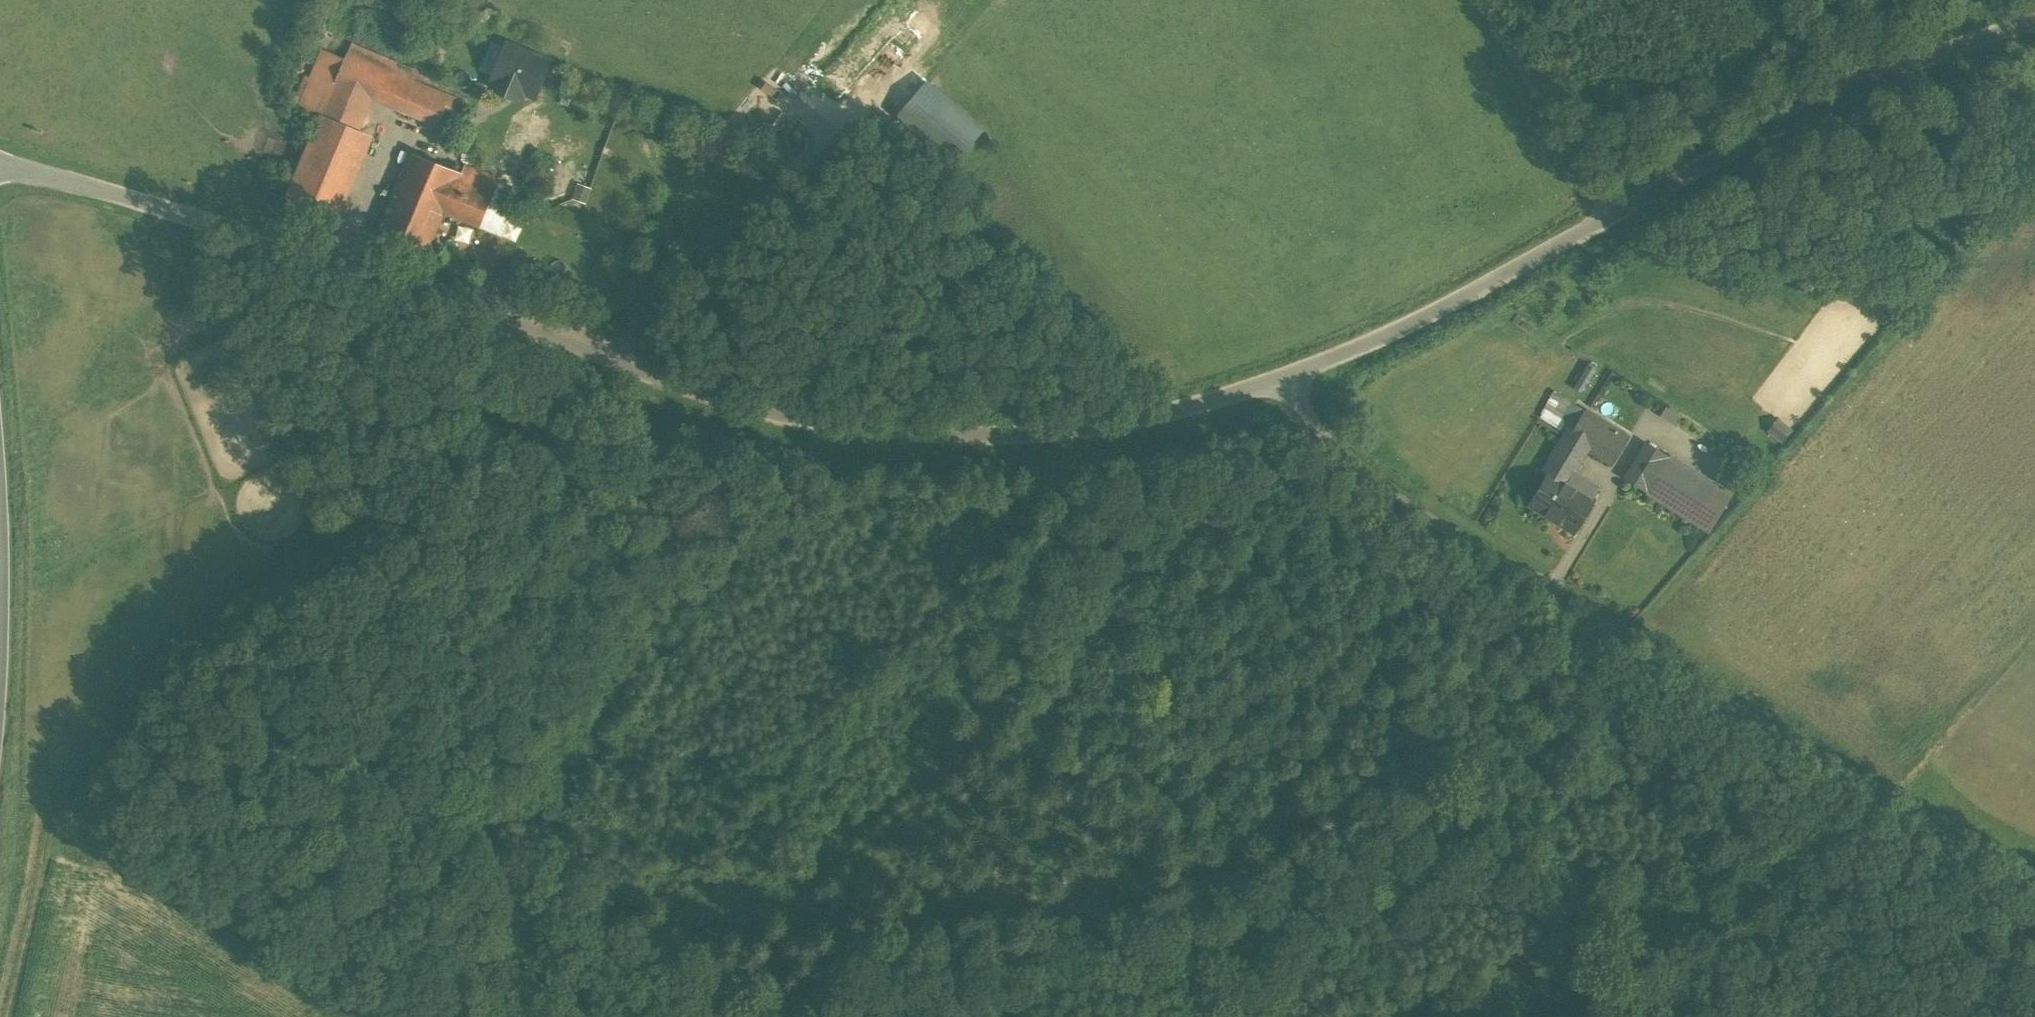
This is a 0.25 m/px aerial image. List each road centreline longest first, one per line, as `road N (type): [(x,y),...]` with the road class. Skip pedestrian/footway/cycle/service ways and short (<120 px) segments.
road 1 (unclassified): [(1285,376),(1147,419),(1077,429),(998,435),(828,426),(658,376),(205,218),(0,161)]
road 2 (unclassified): [(2034,878),(1906,788),(1425,515),(1332,447),(1285,376)]
road 3 (unclassified): [(1285,376),(1416,321),(1835,98),(2034,21)]

